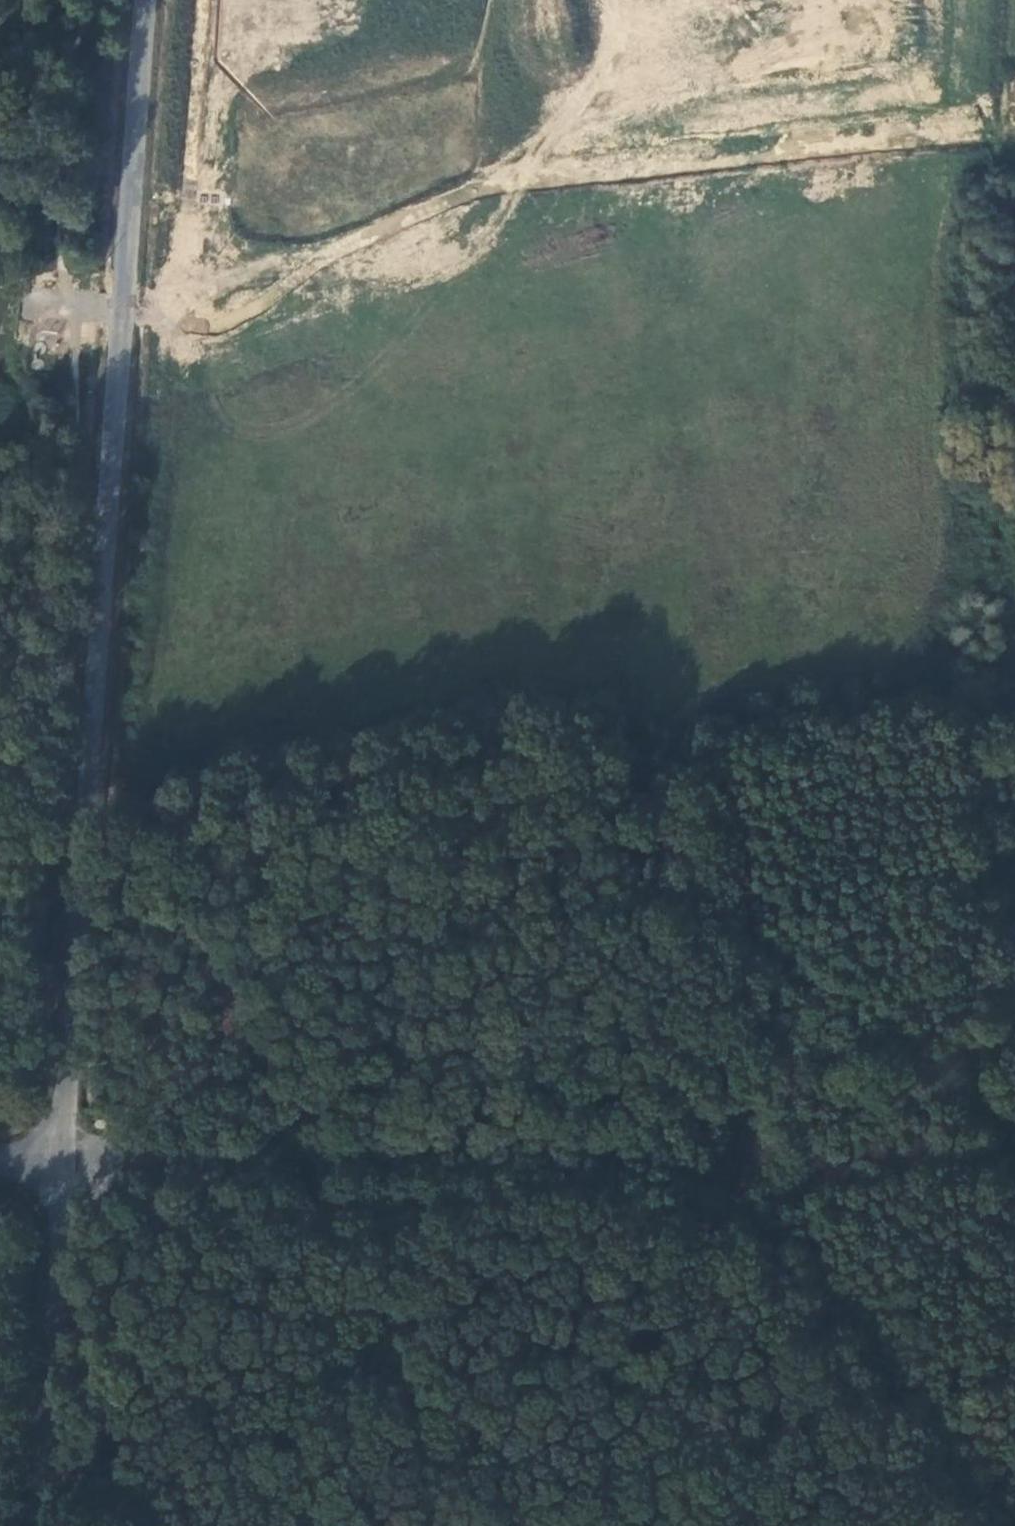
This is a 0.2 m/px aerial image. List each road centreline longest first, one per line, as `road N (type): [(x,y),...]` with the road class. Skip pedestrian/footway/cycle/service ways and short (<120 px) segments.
road 1 (unclassified): [(140,0),(46,1158)]
road 2 (unclassified): [(46,1158),(21,1525)]

